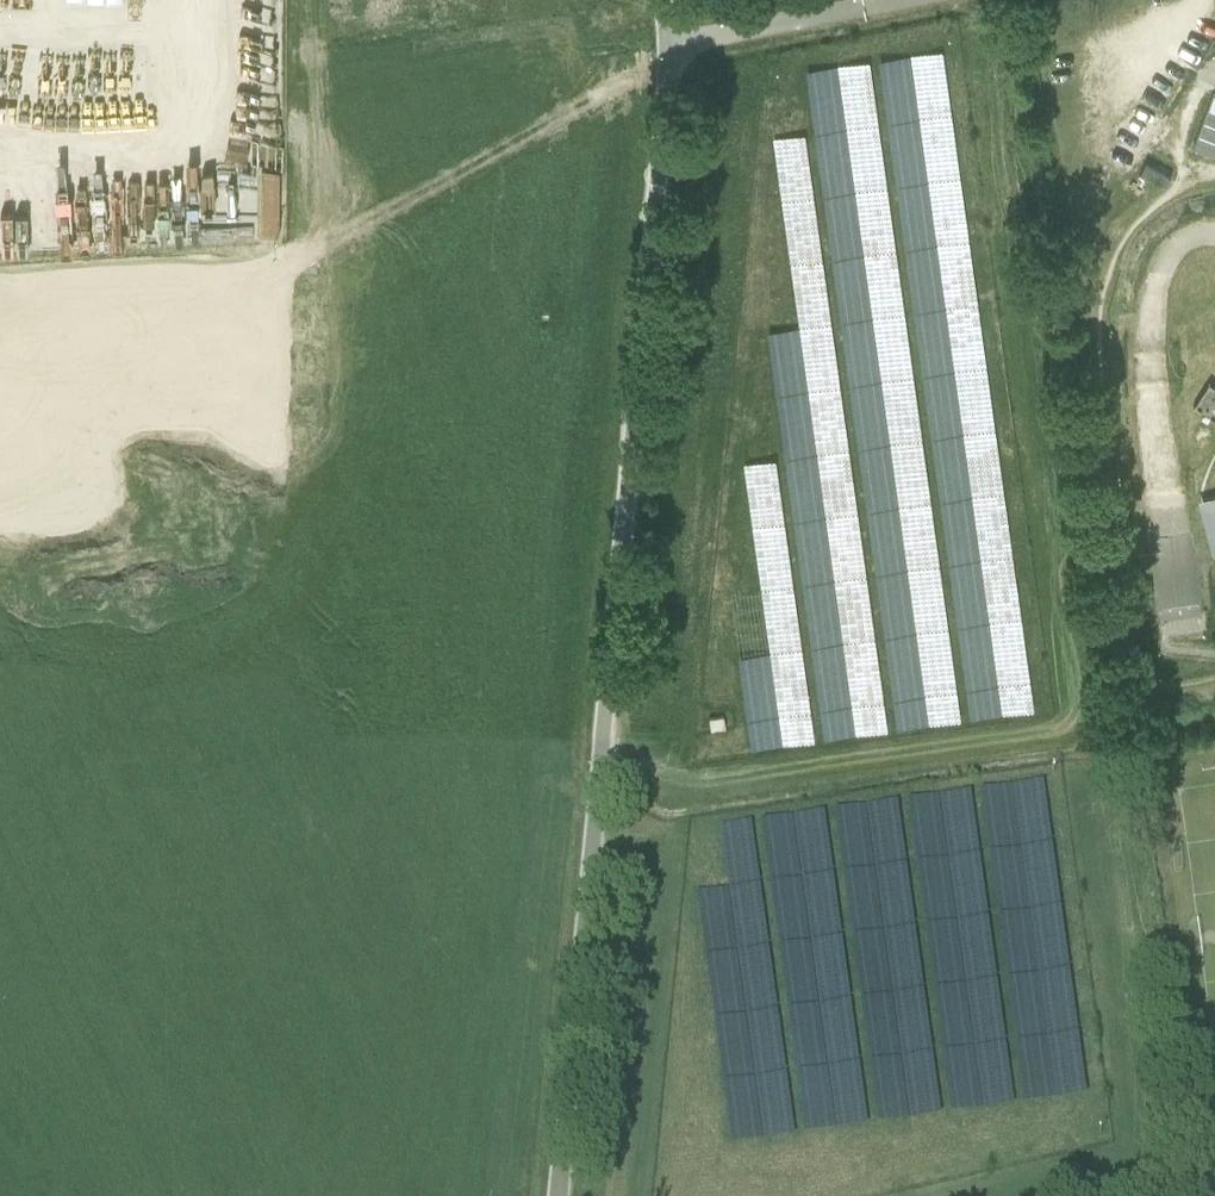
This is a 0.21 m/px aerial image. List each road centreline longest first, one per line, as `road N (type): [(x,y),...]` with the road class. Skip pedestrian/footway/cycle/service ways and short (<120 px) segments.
road 1 (unclassified): [(558,1195),(670,41)]
road 2 (residential): [(670,41),(891,0)]

